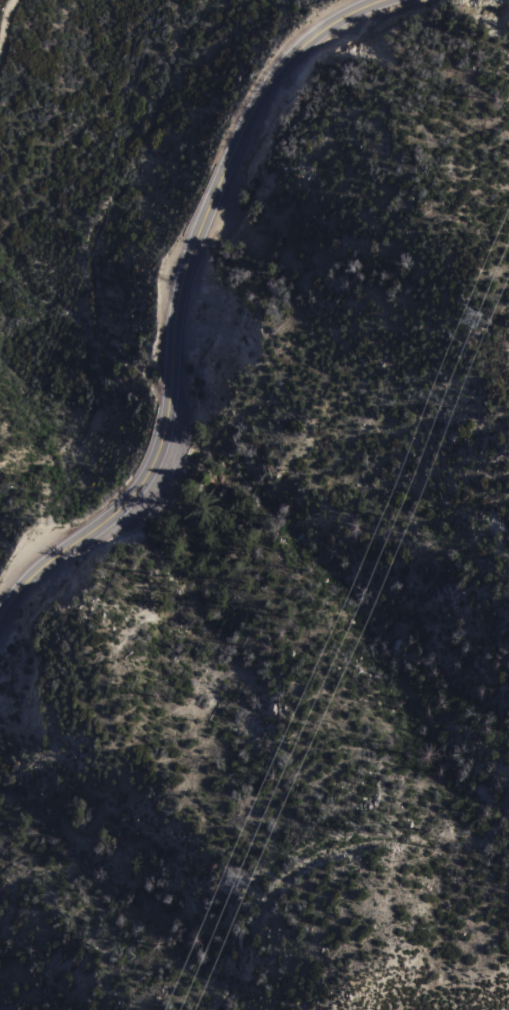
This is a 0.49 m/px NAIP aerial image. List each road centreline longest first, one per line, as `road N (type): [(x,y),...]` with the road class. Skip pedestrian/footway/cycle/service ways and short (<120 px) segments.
road 1 (primary): [(0,618),(43,565),(104,520),(149,467),(164,433),(184,267),(240,135),(271,75),(300,42),(364,0)]

